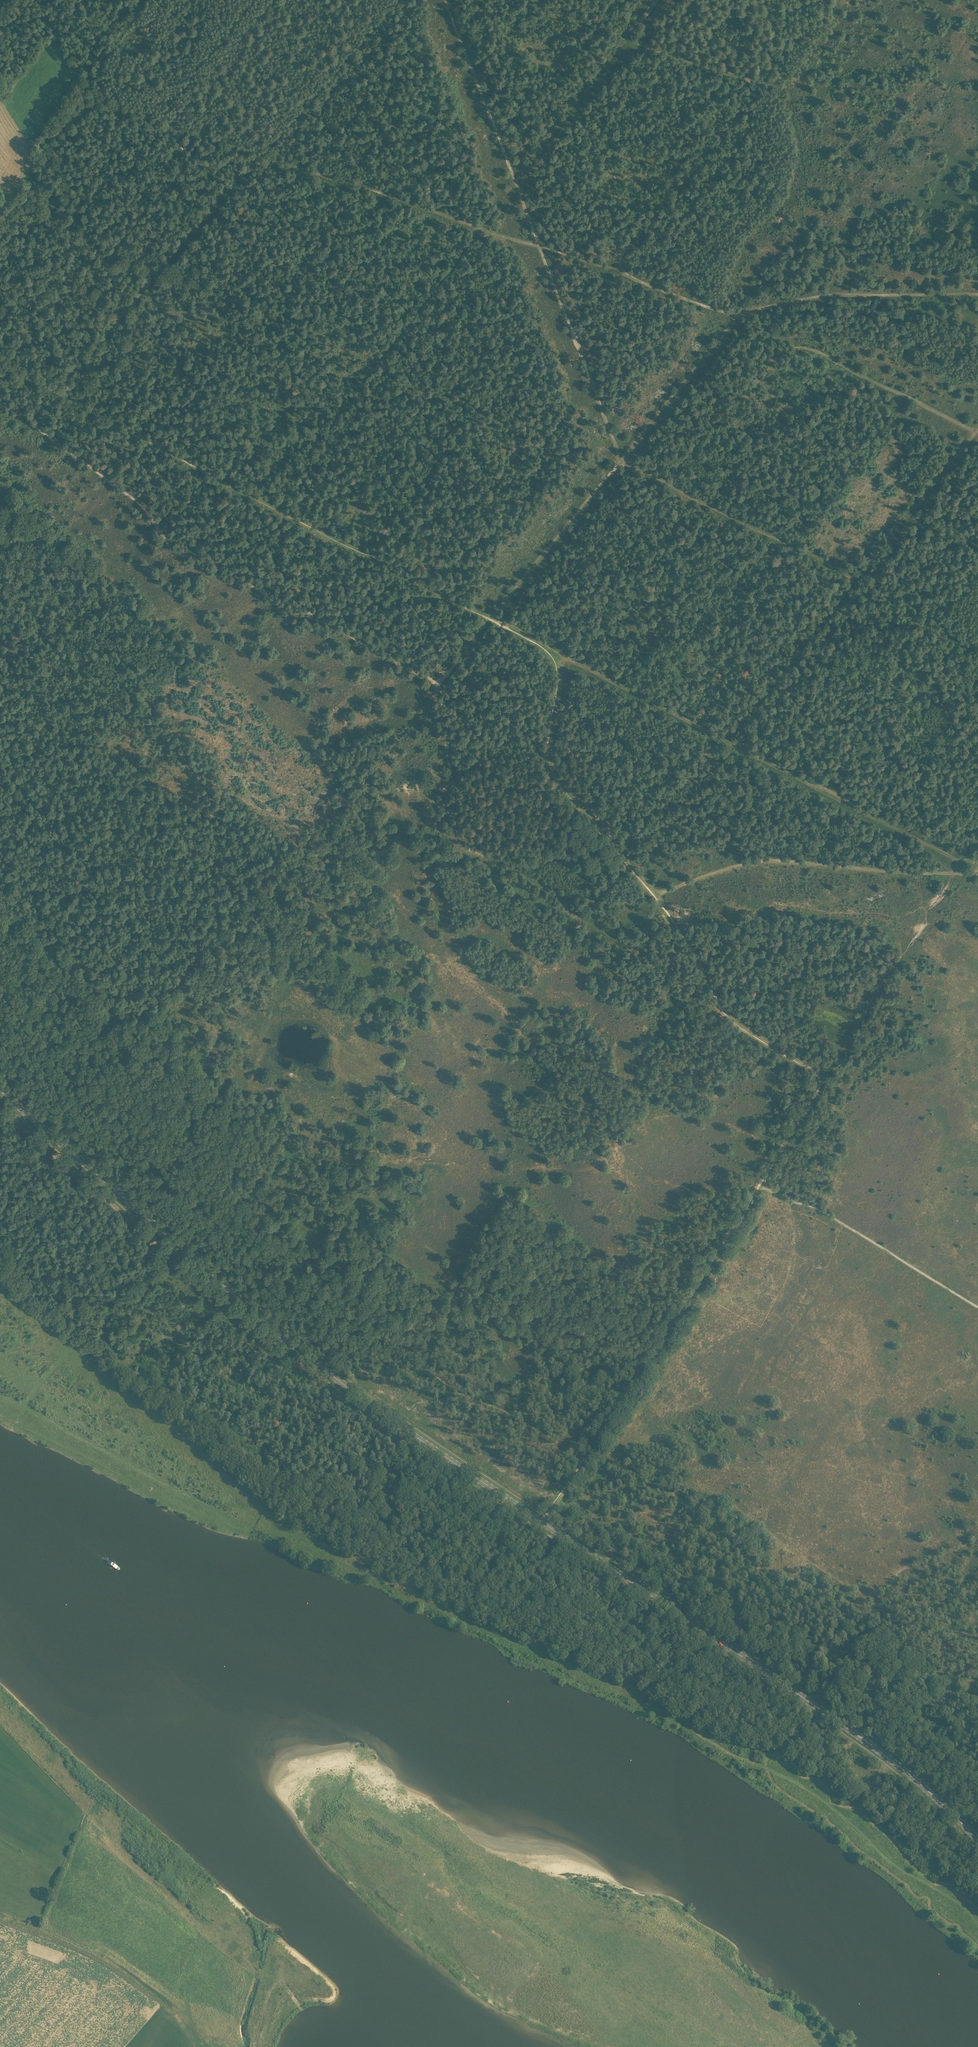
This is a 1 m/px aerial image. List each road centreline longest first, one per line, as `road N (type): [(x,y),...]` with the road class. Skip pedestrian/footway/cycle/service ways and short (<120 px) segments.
road 1 (primary): [(977,1839),(878,1750),(320,1367),(0,1090)]
road 2 (track): [(610,270),(82,93)]
road 3 (track): [(977,432),(725,738)]
road 4 (track): [(547,1518),(760,1184)]
road 5 (track): [(50,1125),(299,836)]
road 6 (track): [(629,37),(759,82),(610,270)]
road 7 (track): [(700,1728),(805,1788),(911,1878),(956,1900),(977,1925)]
road 8 (track): [(954,873),(761,861),(653,895)]
road 9 (track): [(725,738),(961,861),(954,873)]
road 10 (track): [(760,1184),(817,1208),(977,1308)]
road 11 (track): [(858,577),(637,464)]
road 12 (track): [(737,315),(826,294),(977,294)]
road 13 (track): [(57,390),(267,501)]
road 14 (track): [(203,2046),(174,2012),(106,1964),(7,1922)]
road 15 (track): [(626,864),(556,772),(550,750),(559,654)]
road 16 (track): [(626,458),(492,618)]
road 17 (track): [(977,432),(802,350)]
road 18 (track): [(559,654),(725,738)]
road 19 (track): [(629,37),(515,181)]
road 20 (track): [(737,315),(626,458)]
road 21 (track): [(70,1335),(84,1337),(183,1250)]
road 22 (track): [(149,277),(57,390)]
road 23 (track): [(653,895),(687,940),(724,1014)]
road 24 (track): [(610,270),(737,315)]
road 25 (track): [(299,1341),(371,1228)]
road 26 (track): [(828,1076),(760,1184)]
road 27 (track): [(724,1014),(828,1076)]

